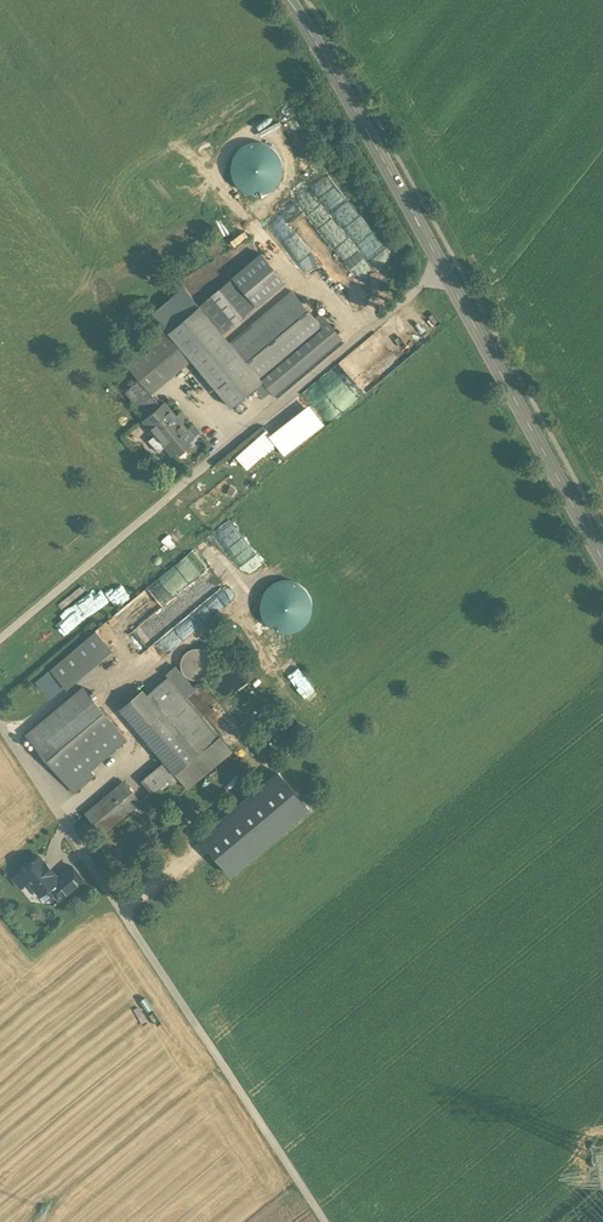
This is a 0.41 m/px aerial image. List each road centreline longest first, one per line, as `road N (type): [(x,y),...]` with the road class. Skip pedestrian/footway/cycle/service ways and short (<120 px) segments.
road 1 (tertiary): [(602,564),(286,0)]
road 2 (track): [(98,878),(322,1221)]

